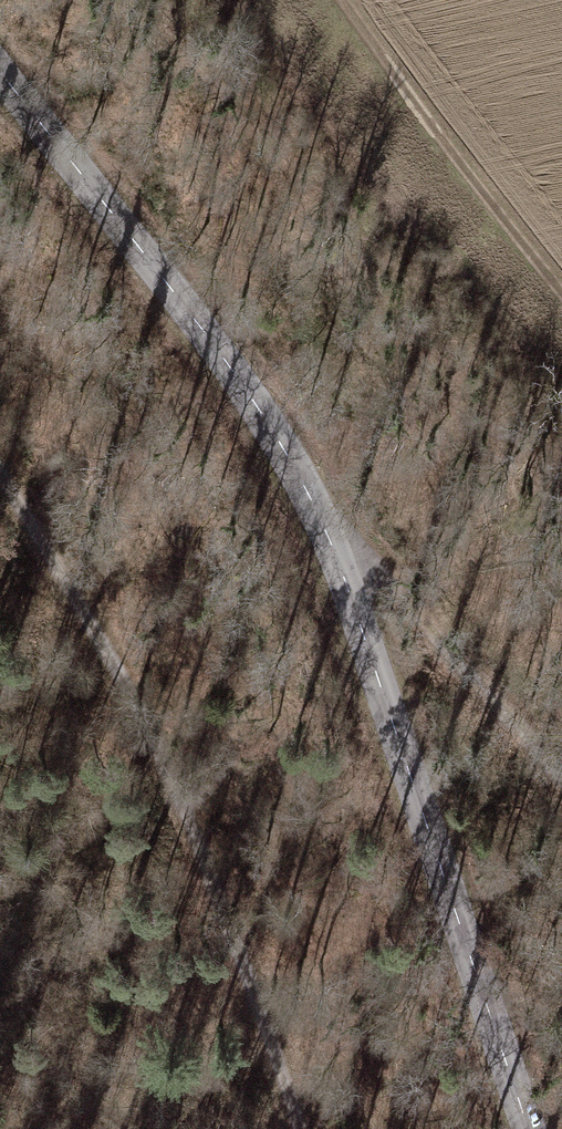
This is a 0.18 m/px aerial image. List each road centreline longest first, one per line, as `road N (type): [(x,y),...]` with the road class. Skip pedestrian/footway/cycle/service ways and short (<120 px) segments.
road 1 (tertiary): [(529,1128),(316,508),(219,351),(0,71)]
road 2 (track): [(302,1128),(215,884),(115,665),(0,473)]
road 3 (track): [(561,282),(327,0)]
road 4 (track): [(341,566),(364,567),(388,583),(561,781)]

